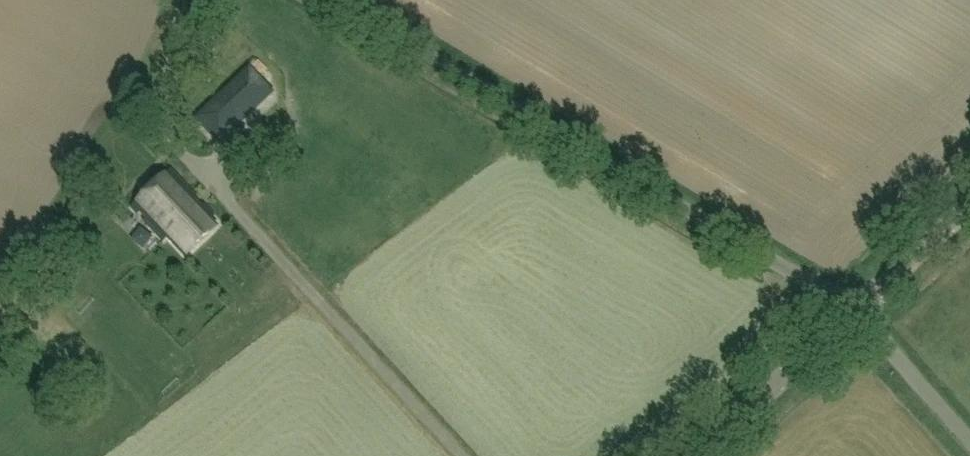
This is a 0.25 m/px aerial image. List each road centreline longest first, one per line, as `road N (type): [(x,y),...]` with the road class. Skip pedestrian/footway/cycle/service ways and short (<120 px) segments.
road 1 (unclassified): [(858,306),(344,0)]
road 2 (unclassified): [(462,455),(305,287)]
road 3 (tertiary): [(699,455),(858,306)]
road 4 (unclassified): [(969,434),(858,306)]
road 5 (tertiary): [(858,306),(969,204)]

